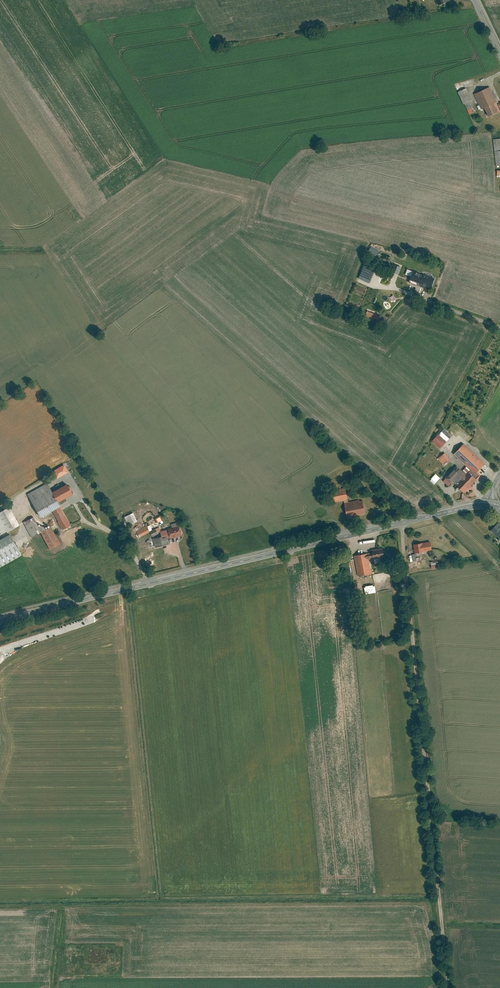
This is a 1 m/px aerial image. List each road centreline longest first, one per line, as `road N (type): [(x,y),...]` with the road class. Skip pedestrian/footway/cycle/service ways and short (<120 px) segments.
road 1 (secondary): [(488,506),(0,622)]
road 2 (track): [(402,523),(448,987)]

